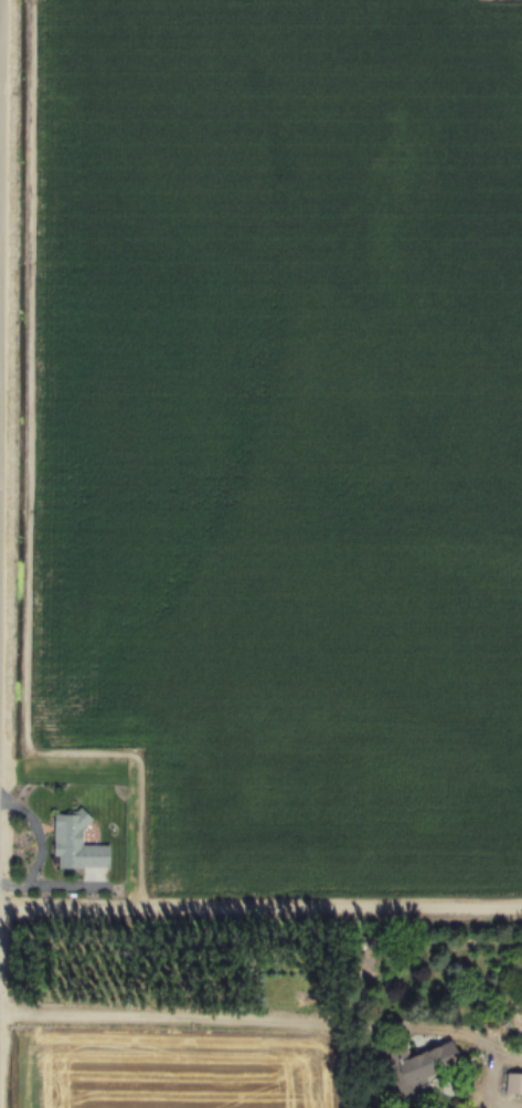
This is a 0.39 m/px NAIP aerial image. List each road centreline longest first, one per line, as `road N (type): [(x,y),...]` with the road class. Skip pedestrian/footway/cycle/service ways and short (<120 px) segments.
road 1 (residential): [(521,912),(0,912)]
road 2 (residential): [(384,912),(382,951),(353,1006),(320,1028),(0,1020)]
road 3 (residential): [(0,260),(1,0)]

